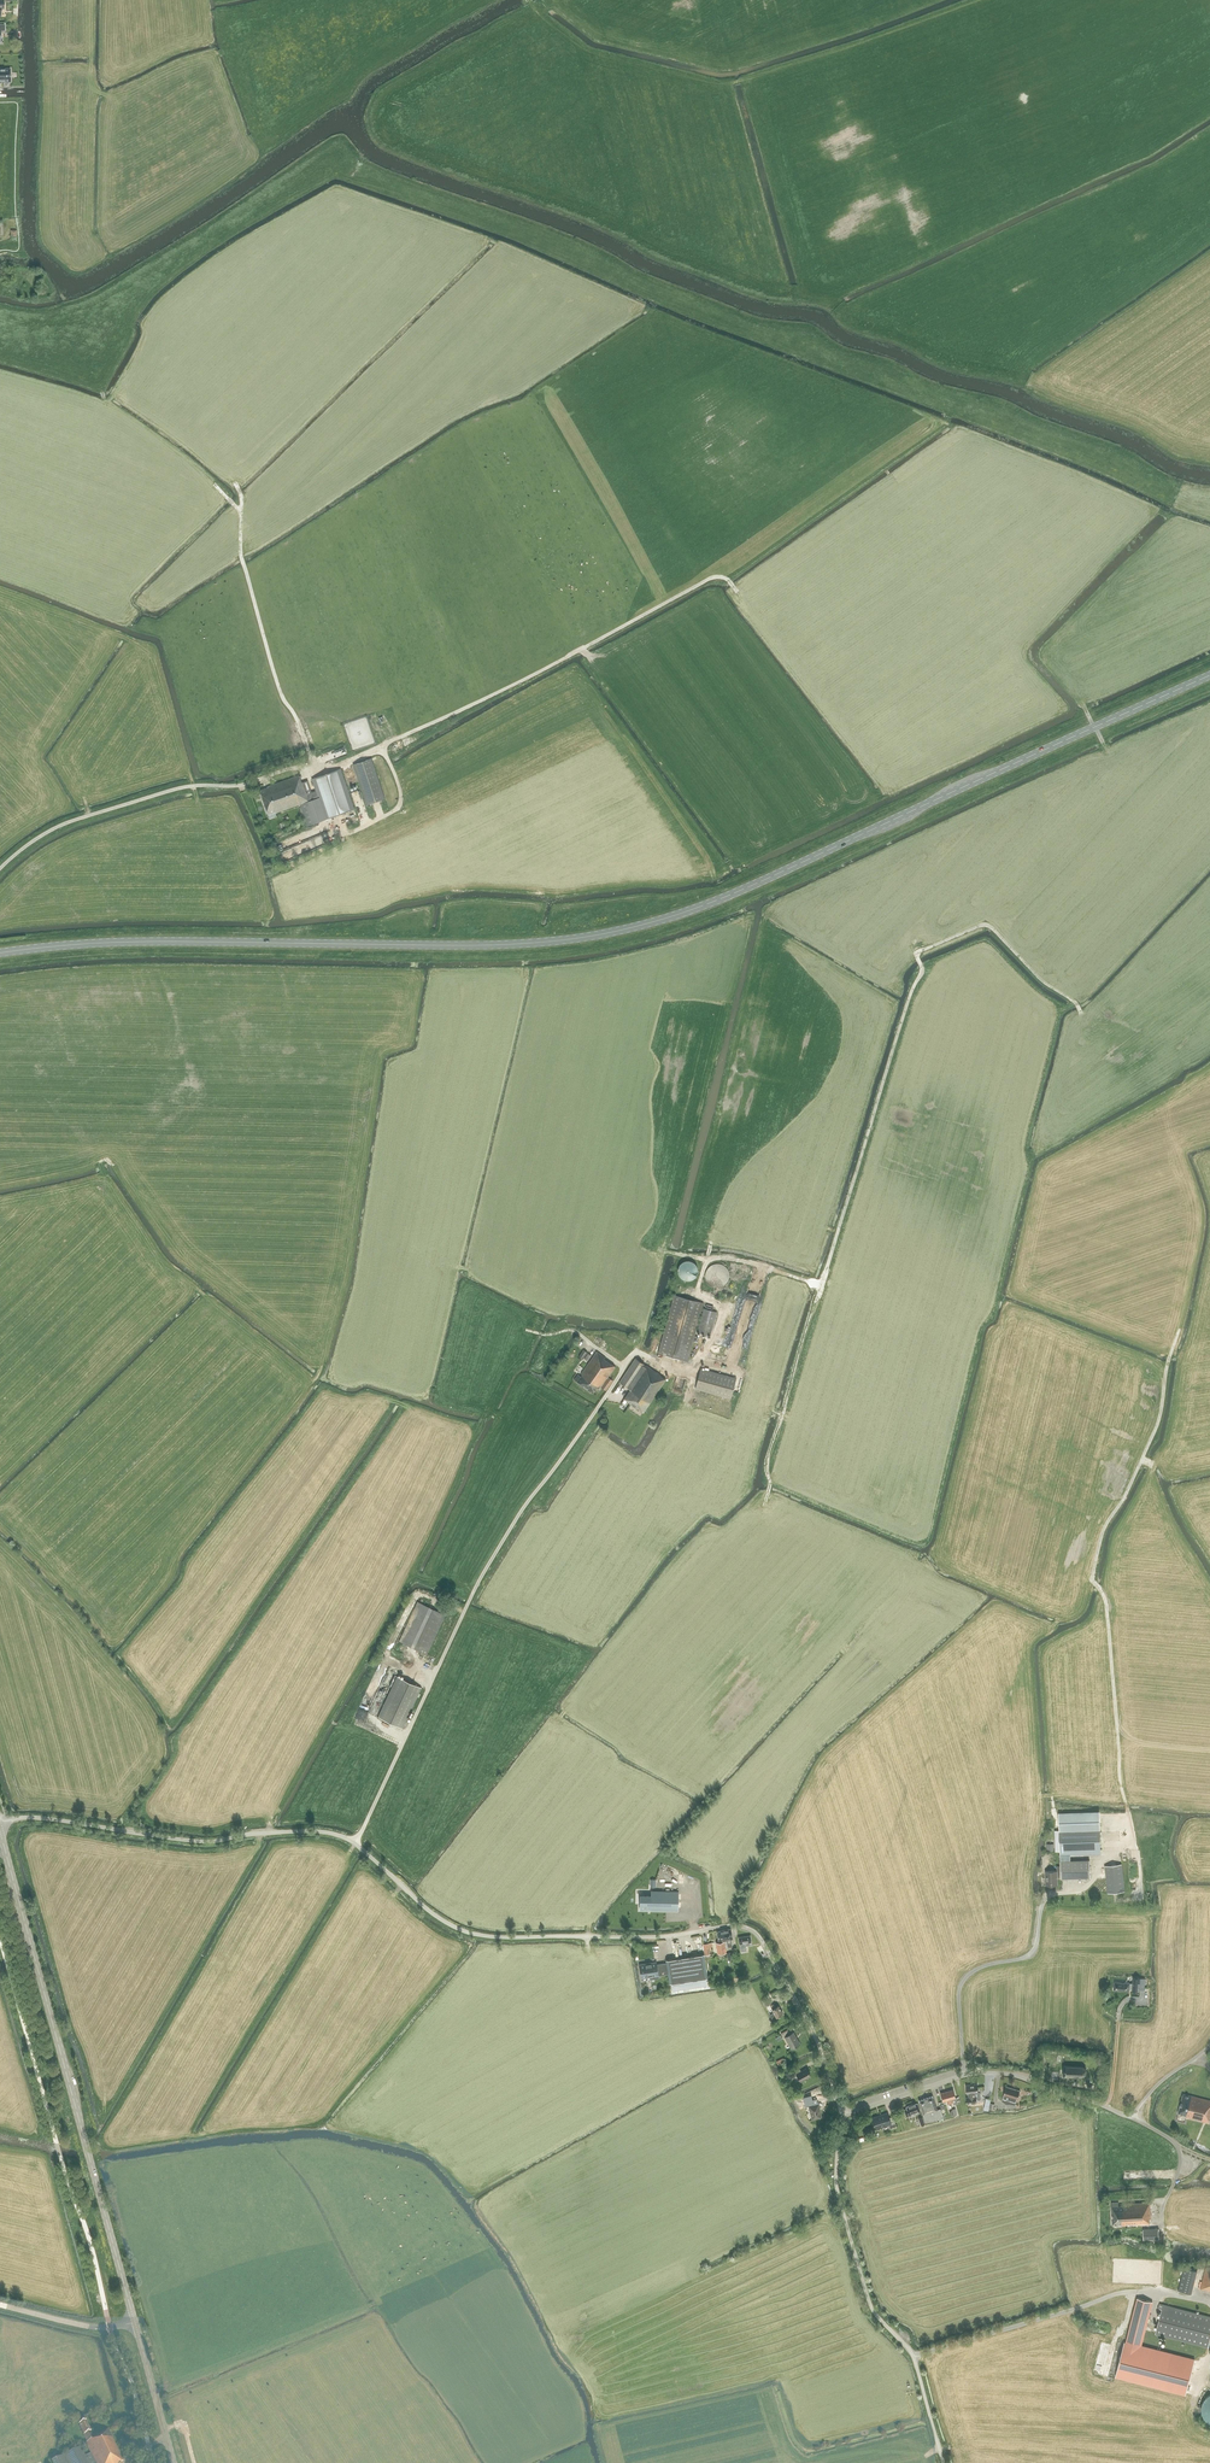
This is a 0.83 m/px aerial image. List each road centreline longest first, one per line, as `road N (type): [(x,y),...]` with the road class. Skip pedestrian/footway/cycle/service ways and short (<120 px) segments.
road 1 (primary): [(0,953),(140,942),(499,945),(623,930),(730,895),(1209,676)]
road 2 (track): [(1082,1014),(990,926),(917,953),(922,972),(767,1460),(767,1497)]
road 3 (unclassified): [(841,2113),(811,2027),(752,1930),(479,1935),(436,1916),(354,1843)]
road 4 (track): [(1180,1328),(1157,1426),(1104,1529),(1095,1566),(1107,1608),(1131,1837),(1097,1862)]
road 5 (unclassified): [(354,1843),(481,1578),(606,1396)]
road 6 (secondary): [(135,2322),(0,1830)]
road 7 (track): [(738,591),(727,579),(710,578),(468,707),(338,767),(315,769)]
road 8 (unclassified): [(943,2462),(914,2356),(866,2292),(837,2189),(841,2113)]
road 9 (unclassified): [(354,1843),(320,1831),(197,1841),(49,1819),(0,1821)]
road 10 (unclassified): [(841,2113),(992,2073),(1132,2118)]
road 11 (track): [(236,484),(241,556),(281,693),(315,769)]
road 12 (track): [(822,1286),(714,1258),(697,1294),(722,1310),(715,1337),(691,1370),(665,1362)]
road 13 (secondary): [(173,2462),(135,2322)]
road 14 (unclassified): [(1132,2118),(1180,2154),(1164,2234)]
road 15 (track): [(382,748),(400,790),(397,809),(354,832),(330,824)]

